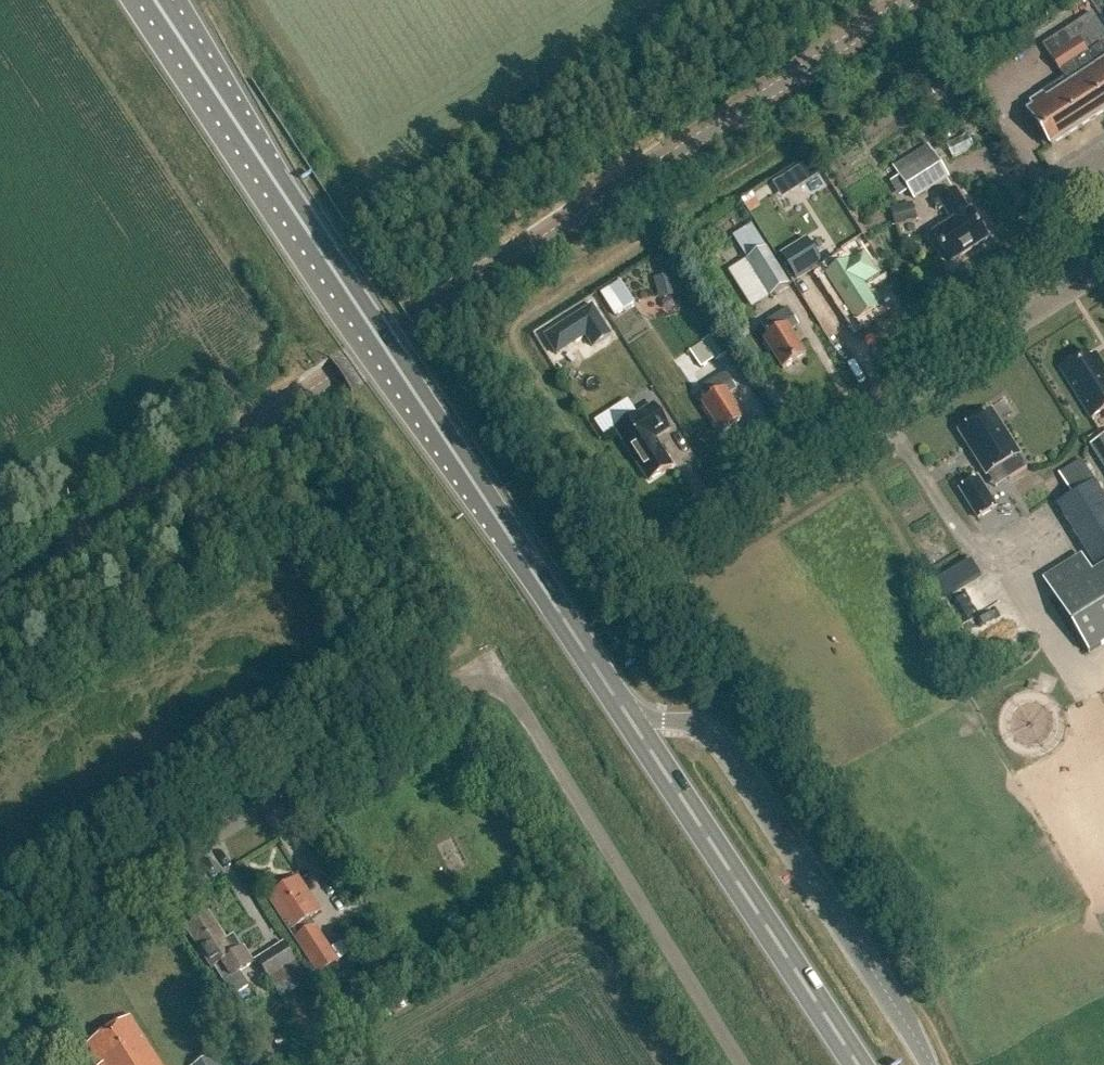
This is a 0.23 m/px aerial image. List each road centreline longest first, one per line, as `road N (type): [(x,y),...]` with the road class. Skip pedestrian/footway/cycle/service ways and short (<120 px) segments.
road 1 (tertiary): [(0,602),(911,0)]
road 2 (trunk): [(621,704),(155,0)]
road 3 (unclassified): [(0,967),(486,659)]
road 4 (residential): [(657,557),(1103,267)]
road 5 (unclassified): [(743,1064),(486,659)]
road 6 (trunk): [(859,1064),(621,704)]

